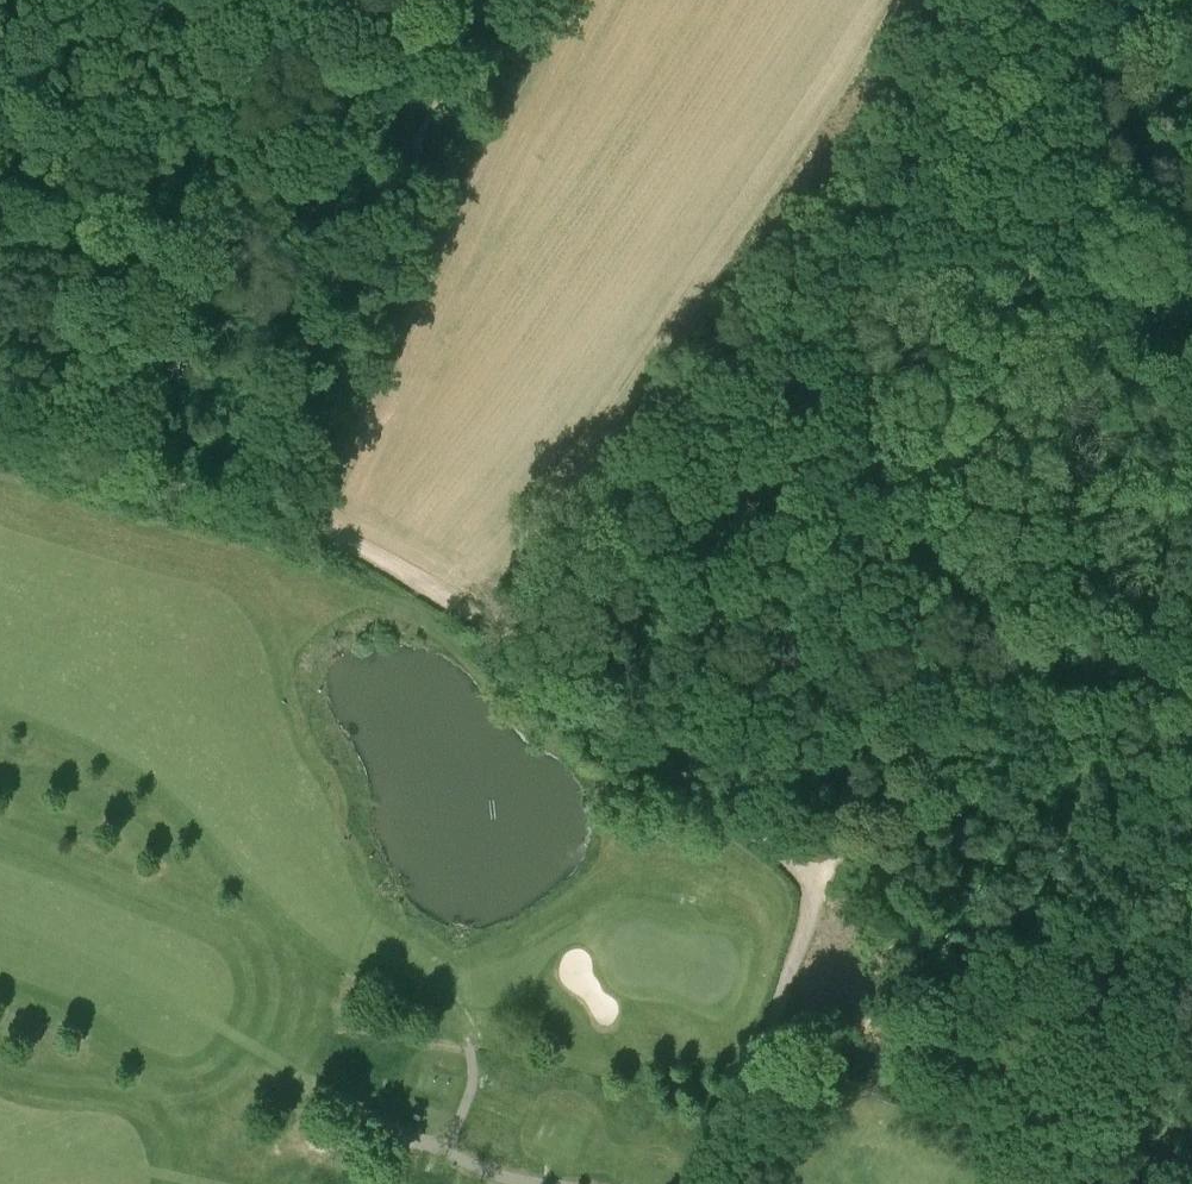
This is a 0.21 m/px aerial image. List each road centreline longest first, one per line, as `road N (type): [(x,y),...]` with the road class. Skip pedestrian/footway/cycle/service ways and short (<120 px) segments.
road 1 (track): [(317,527),(402,569),(573,685),(811,873)]
road 2 (track): [(811,873),(976,742),(1087,678),(1191,637)]
road 3 (track): [(317,527),(128,476),(0,430)]
road 4 (track): [(811,873),(815,900),(792,972),(707,1183)]

